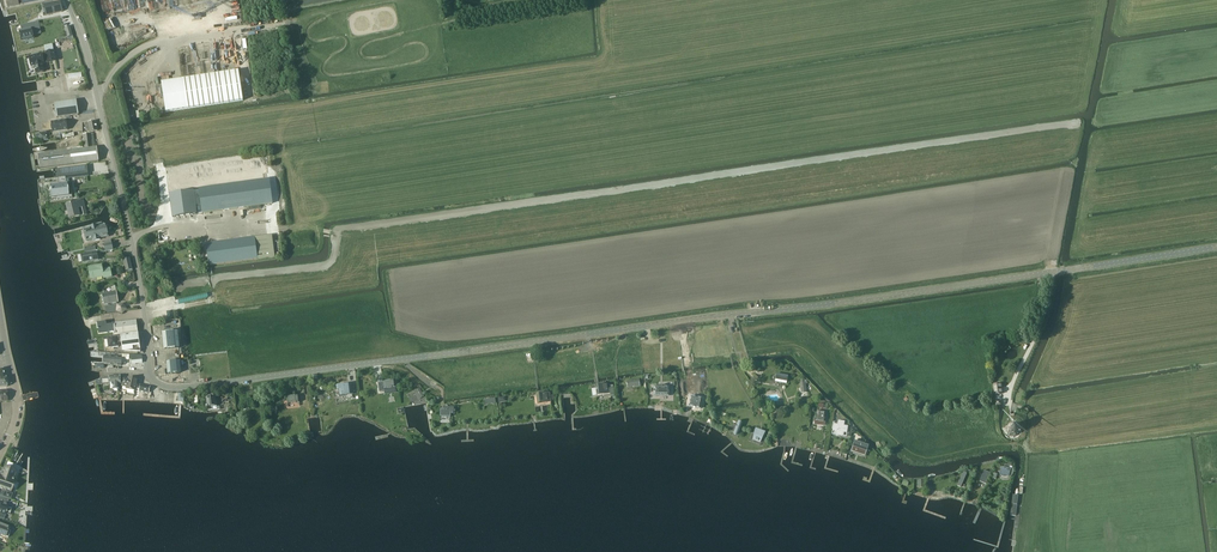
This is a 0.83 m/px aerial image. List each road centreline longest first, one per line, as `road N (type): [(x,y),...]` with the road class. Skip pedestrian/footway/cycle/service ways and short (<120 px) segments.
road 1 (unclassified): [(1216,247),(235,381),(172,388),(148,375)]
road 2 (unclassified): [(148,375),(130,224),(66,0)]
road 3 (track): [(307,30),(316,41),(343,37),(343,48),(323,64),(329,75),(422,60),(428,49),(421,42),(377,58),(360,50),(437,23),(434,0)]

